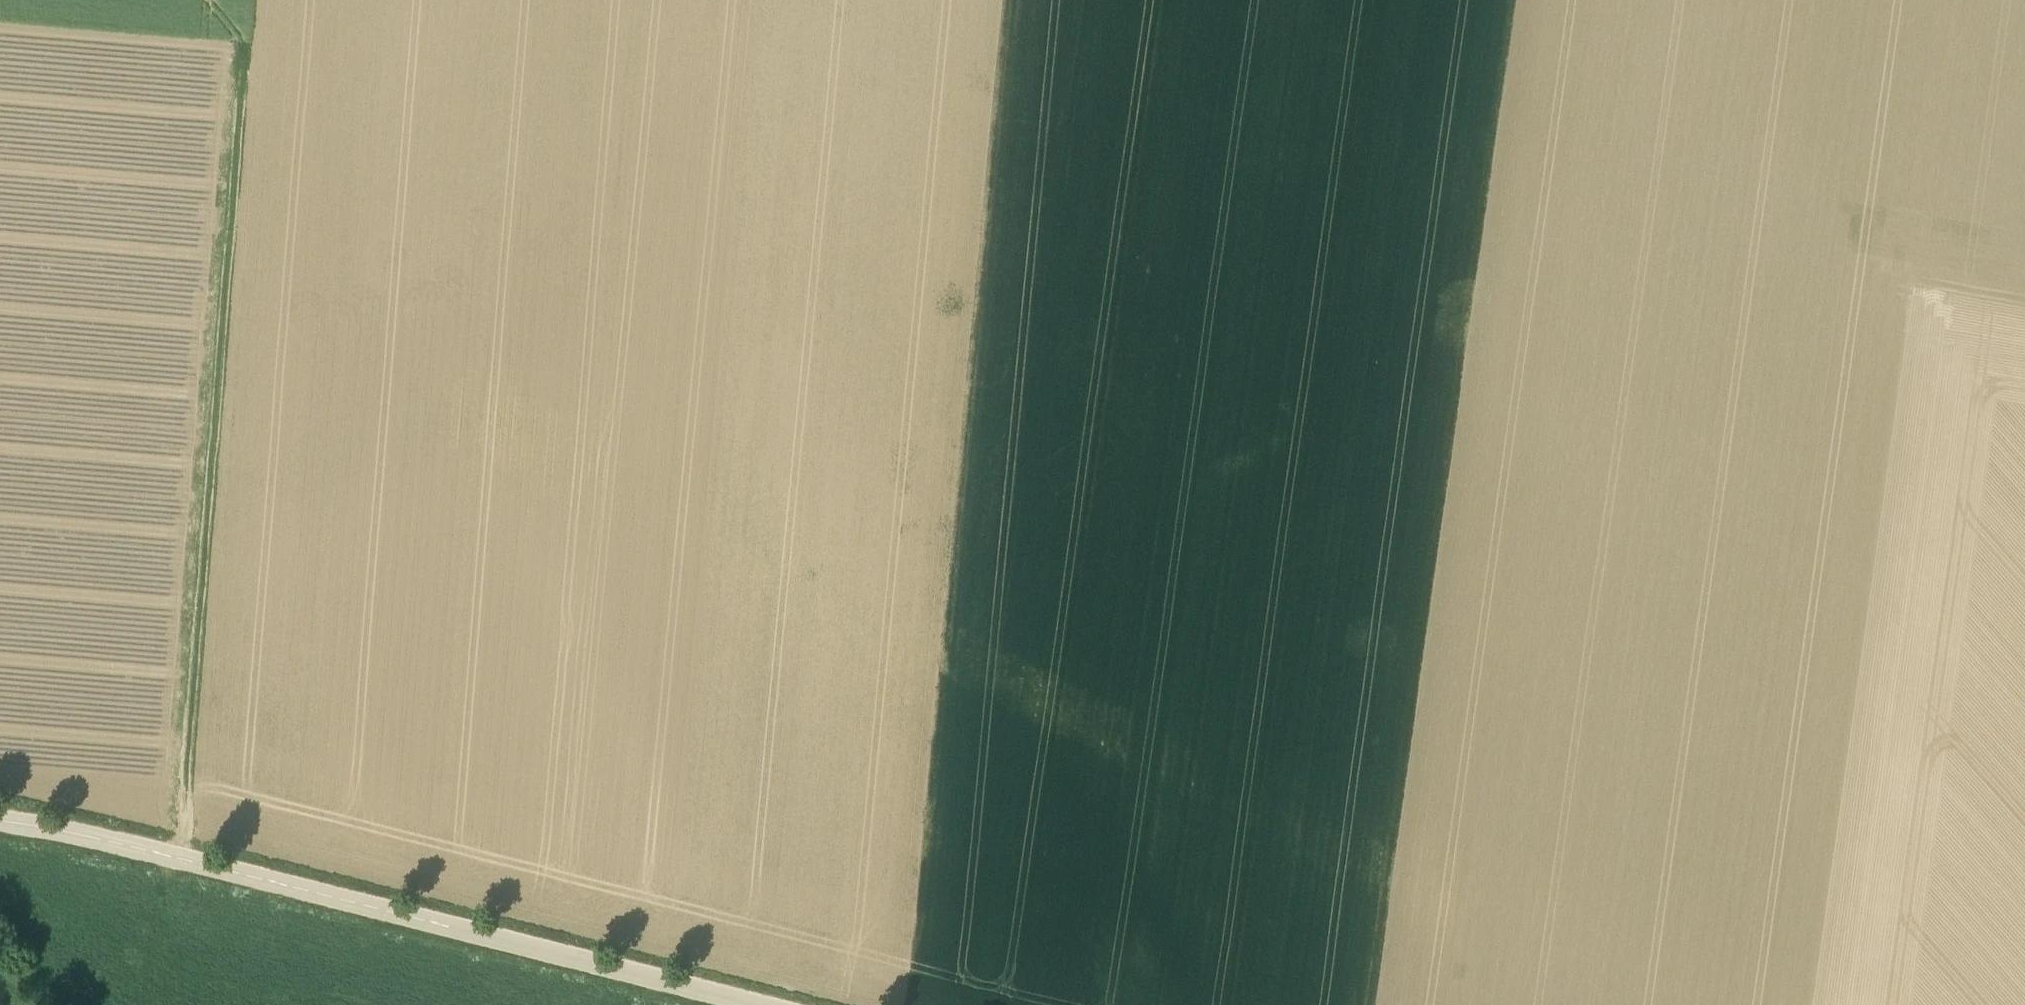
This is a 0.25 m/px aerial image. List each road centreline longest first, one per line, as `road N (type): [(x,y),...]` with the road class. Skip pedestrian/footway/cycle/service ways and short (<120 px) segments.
road 1 (track): [(182,859),(256,77)]
road 2 (unclassified): [(758,1004),(182,859),(0,822)]

